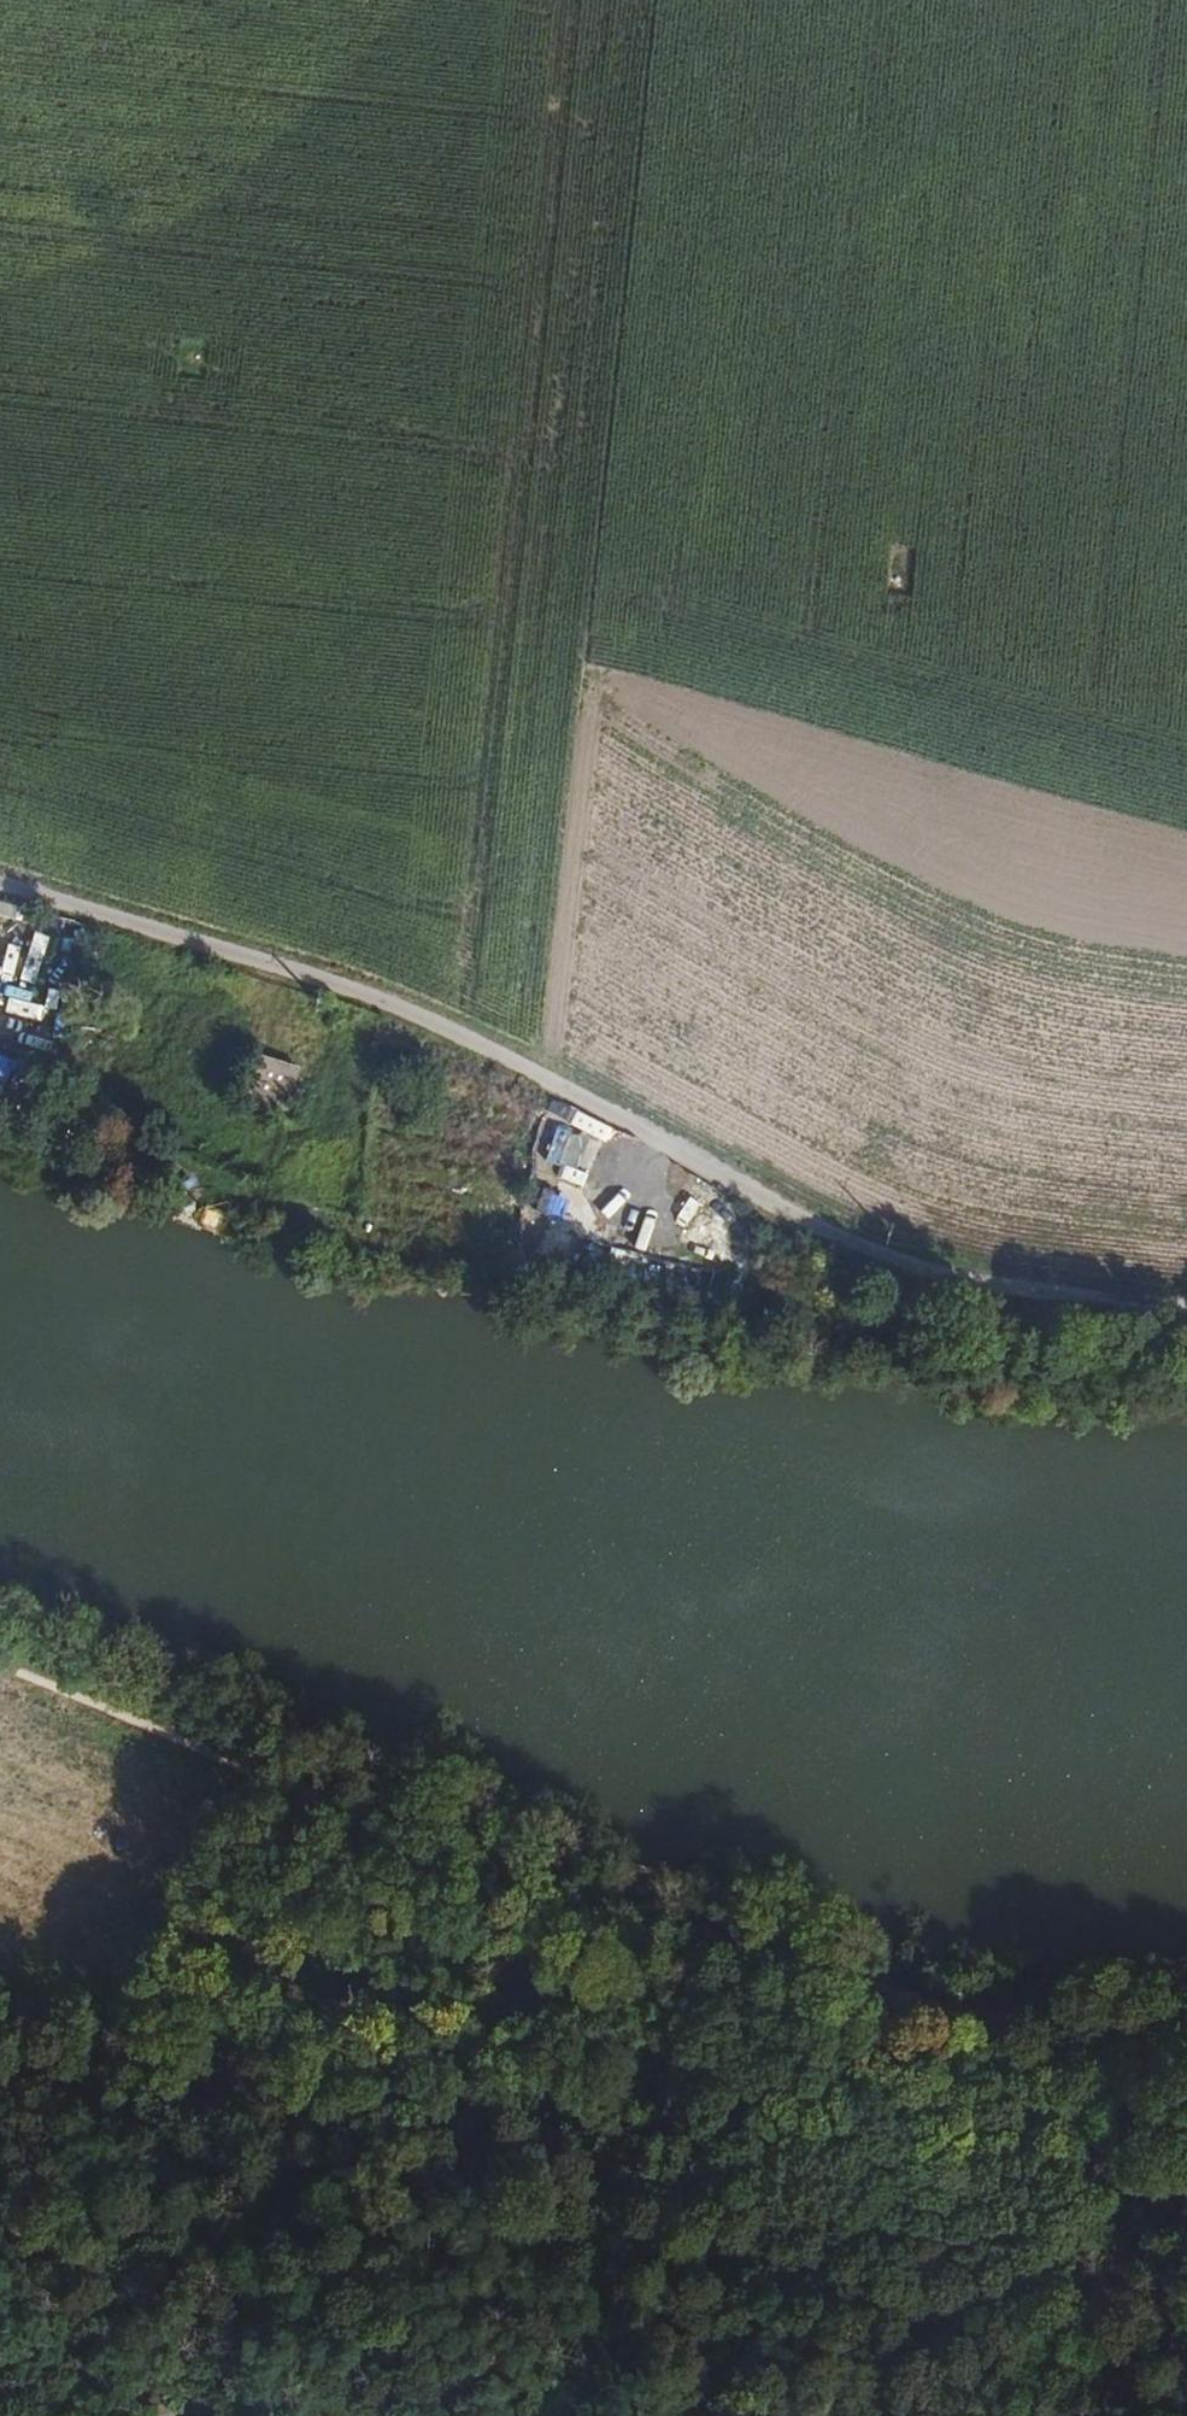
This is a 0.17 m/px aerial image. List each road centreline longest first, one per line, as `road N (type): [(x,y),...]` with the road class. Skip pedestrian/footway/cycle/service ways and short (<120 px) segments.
road 1 (unclassified): [(0,883),(379,1001),(853,1243),(1039,1289),(1186,1304)]

